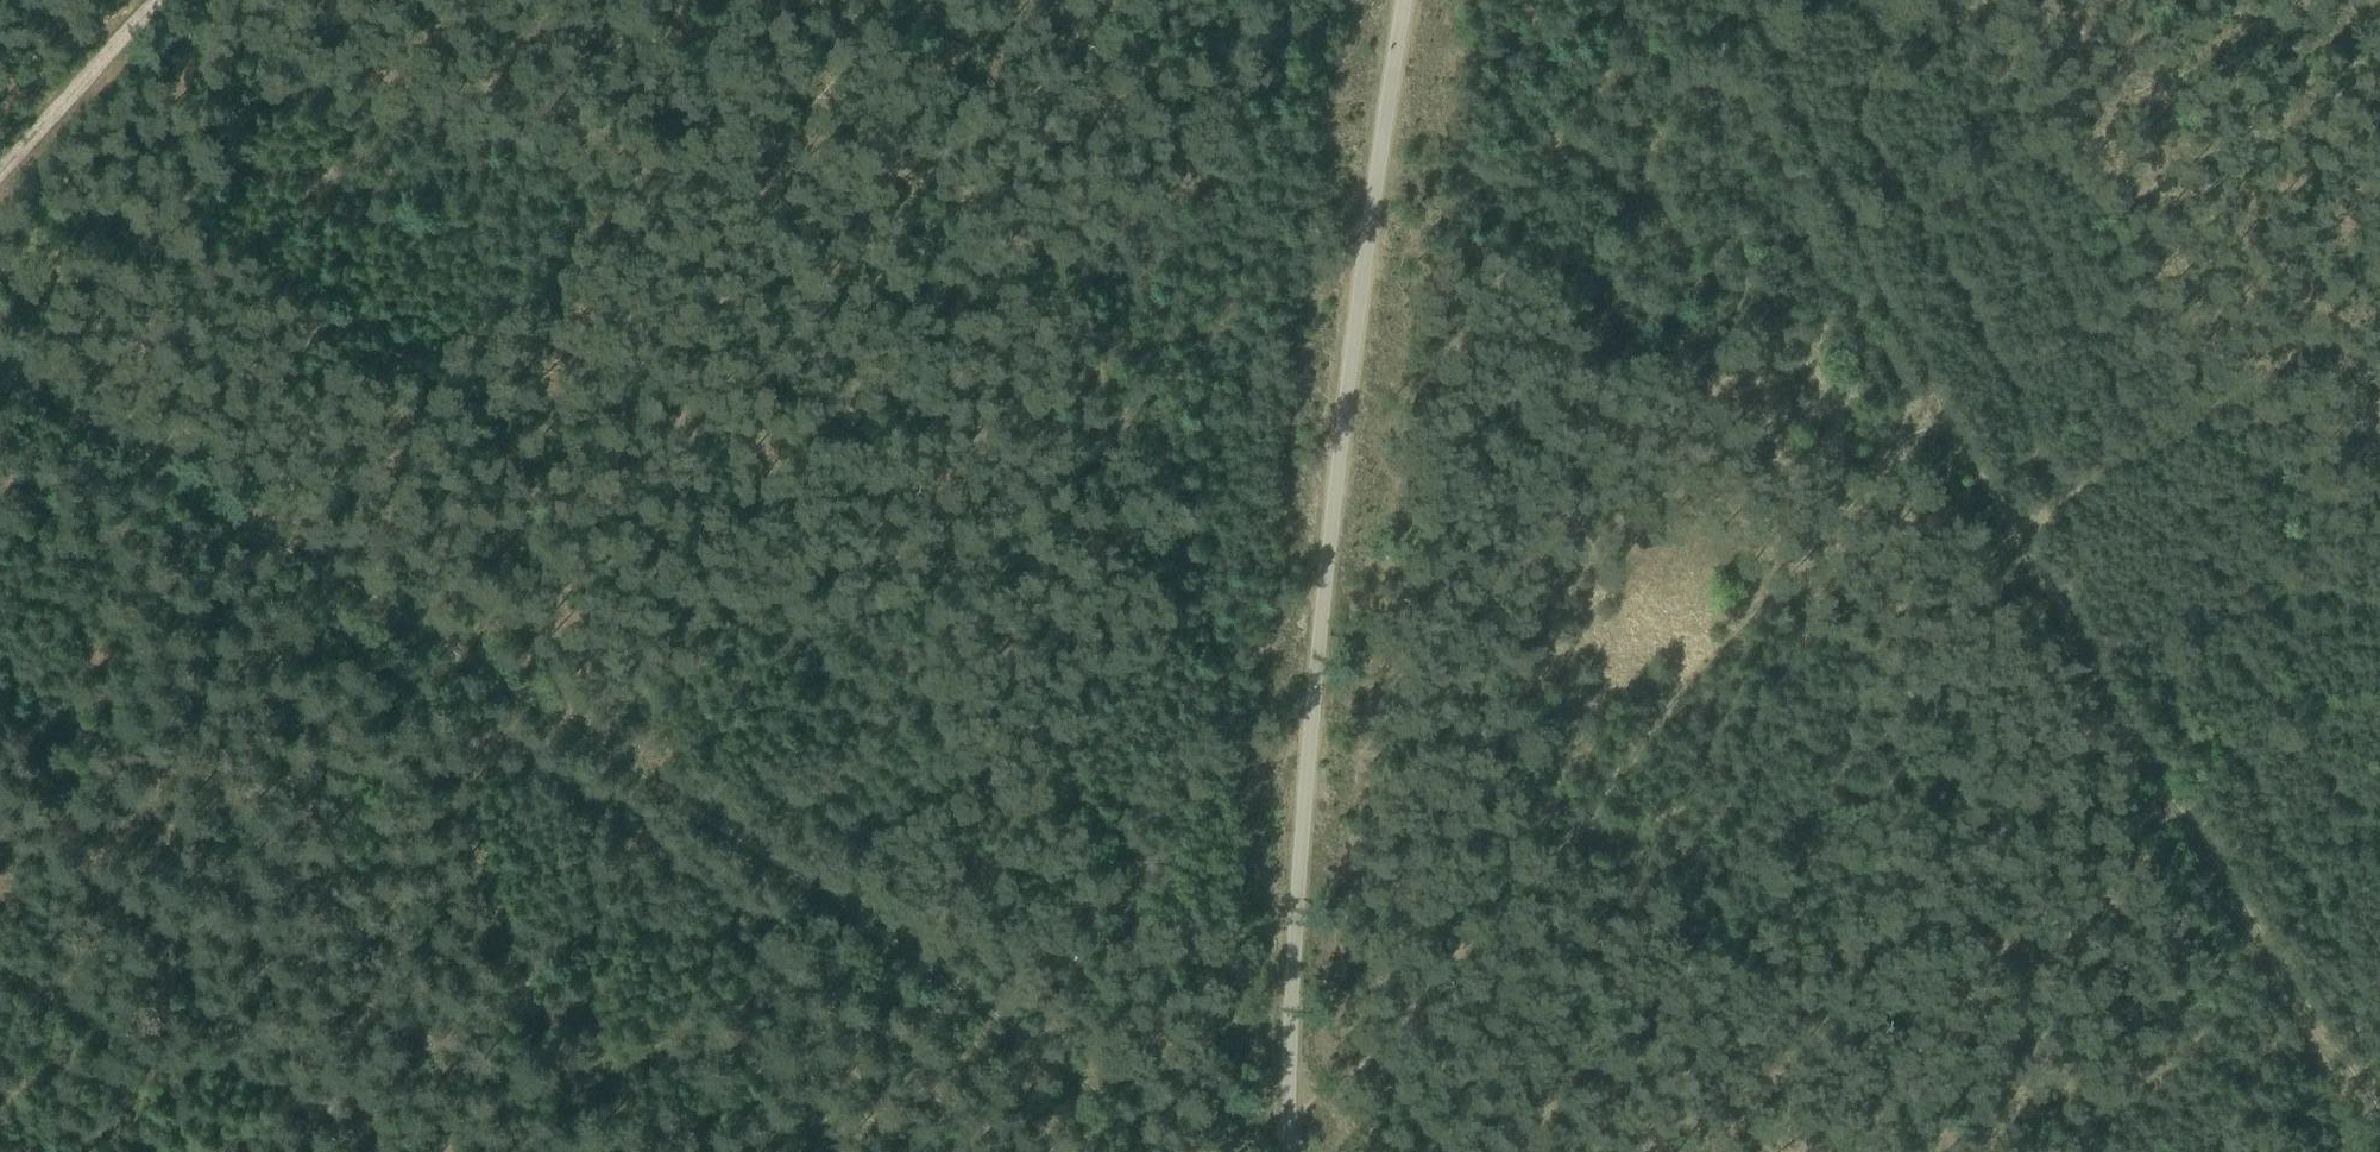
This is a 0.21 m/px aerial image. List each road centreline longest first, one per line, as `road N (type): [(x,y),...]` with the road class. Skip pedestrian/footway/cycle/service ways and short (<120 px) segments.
road 1 (track): [(1164,1151),(888,938),(533,703),(0,371)]
road 2 (track): [(1749,0),(1941,409)]
road 3 (track): [(0,178),(167,0)]

